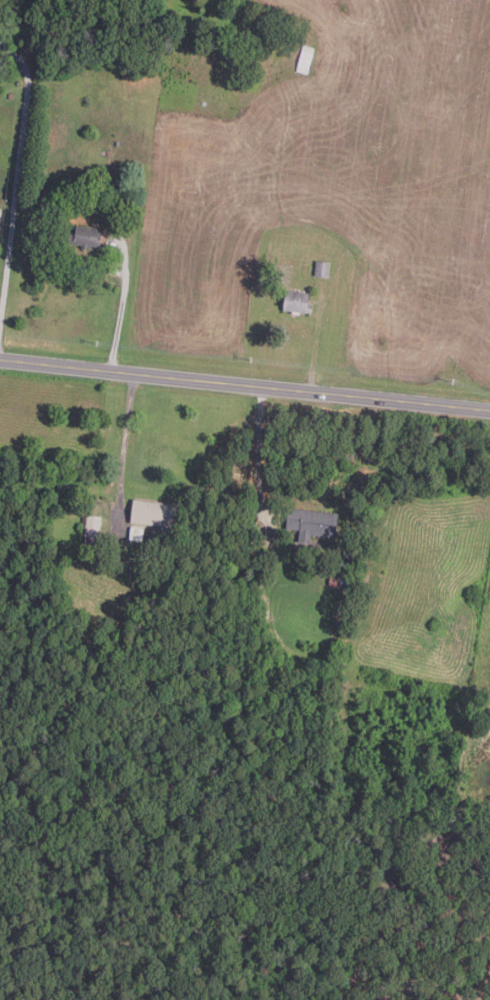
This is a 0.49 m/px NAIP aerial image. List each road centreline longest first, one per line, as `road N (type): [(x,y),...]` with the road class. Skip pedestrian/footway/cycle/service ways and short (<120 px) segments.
road 1 (primary): [(0,359),(489,410)]

